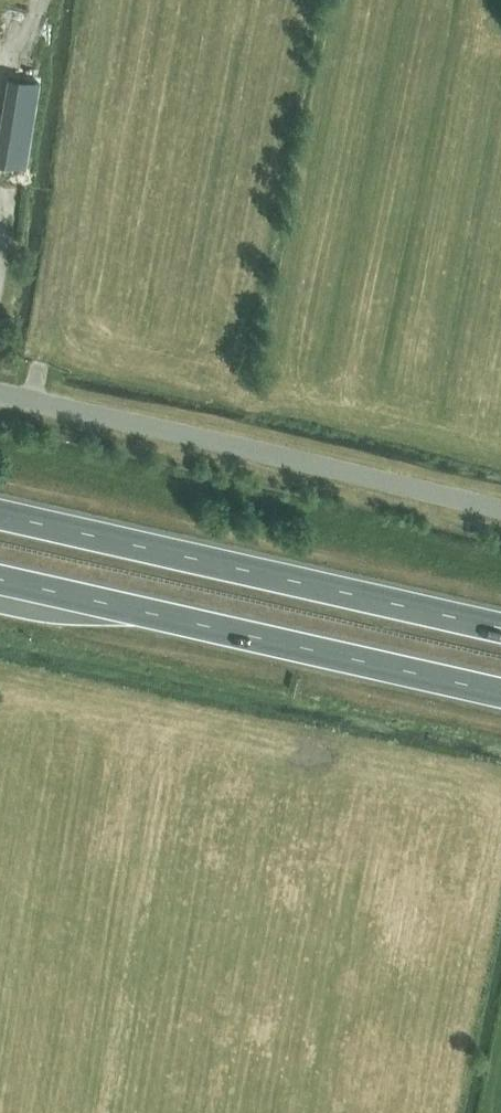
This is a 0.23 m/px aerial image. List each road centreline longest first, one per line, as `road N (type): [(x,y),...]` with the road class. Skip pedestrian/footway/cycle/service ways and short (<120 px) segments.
road 1 (unclassified): [(500,510),(0,391)]
road 2 (trunk): [(0,578),(500,692)]
road 3 (trunk): [(500,627),(0,514)]

